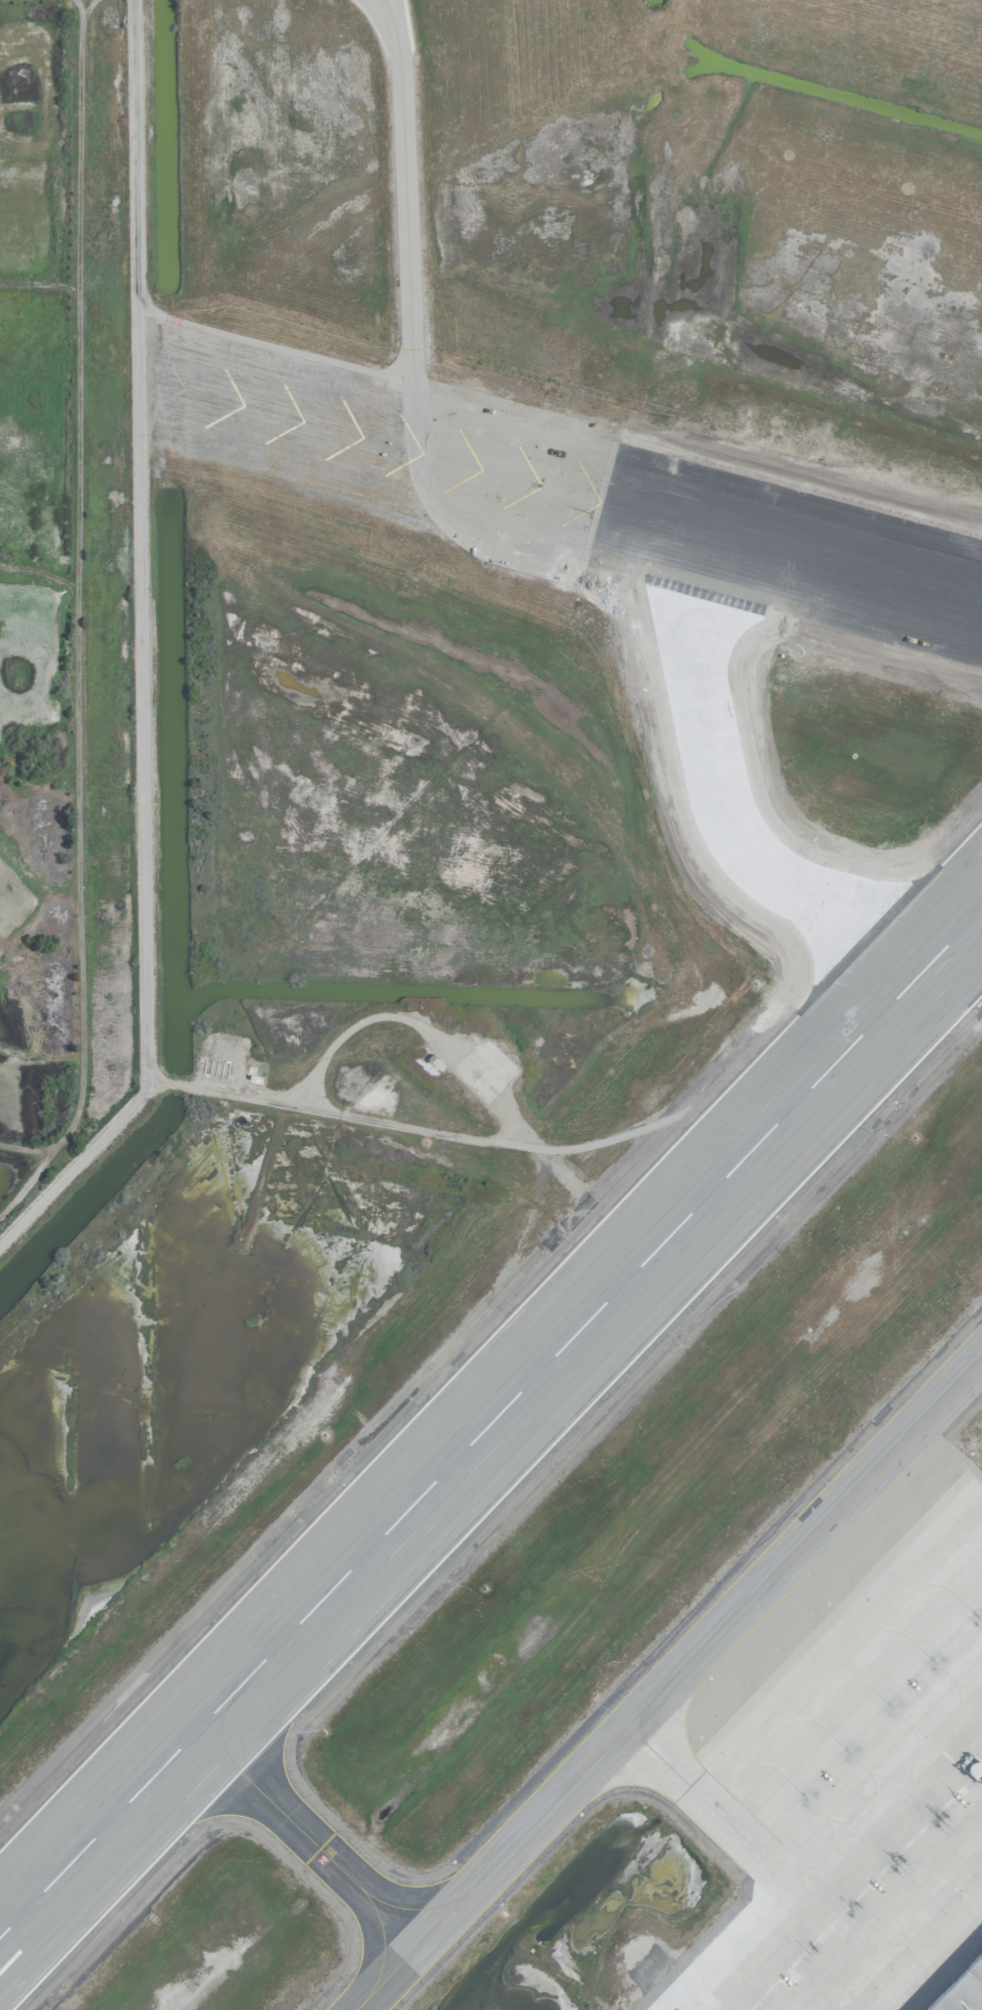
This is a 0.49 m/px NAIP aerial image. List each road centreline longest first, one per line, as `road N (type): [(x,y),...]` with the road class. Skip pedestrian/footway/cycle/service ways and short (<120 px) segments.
road 1 (residential): [(0,1242),(146,1080),(133,0)]

